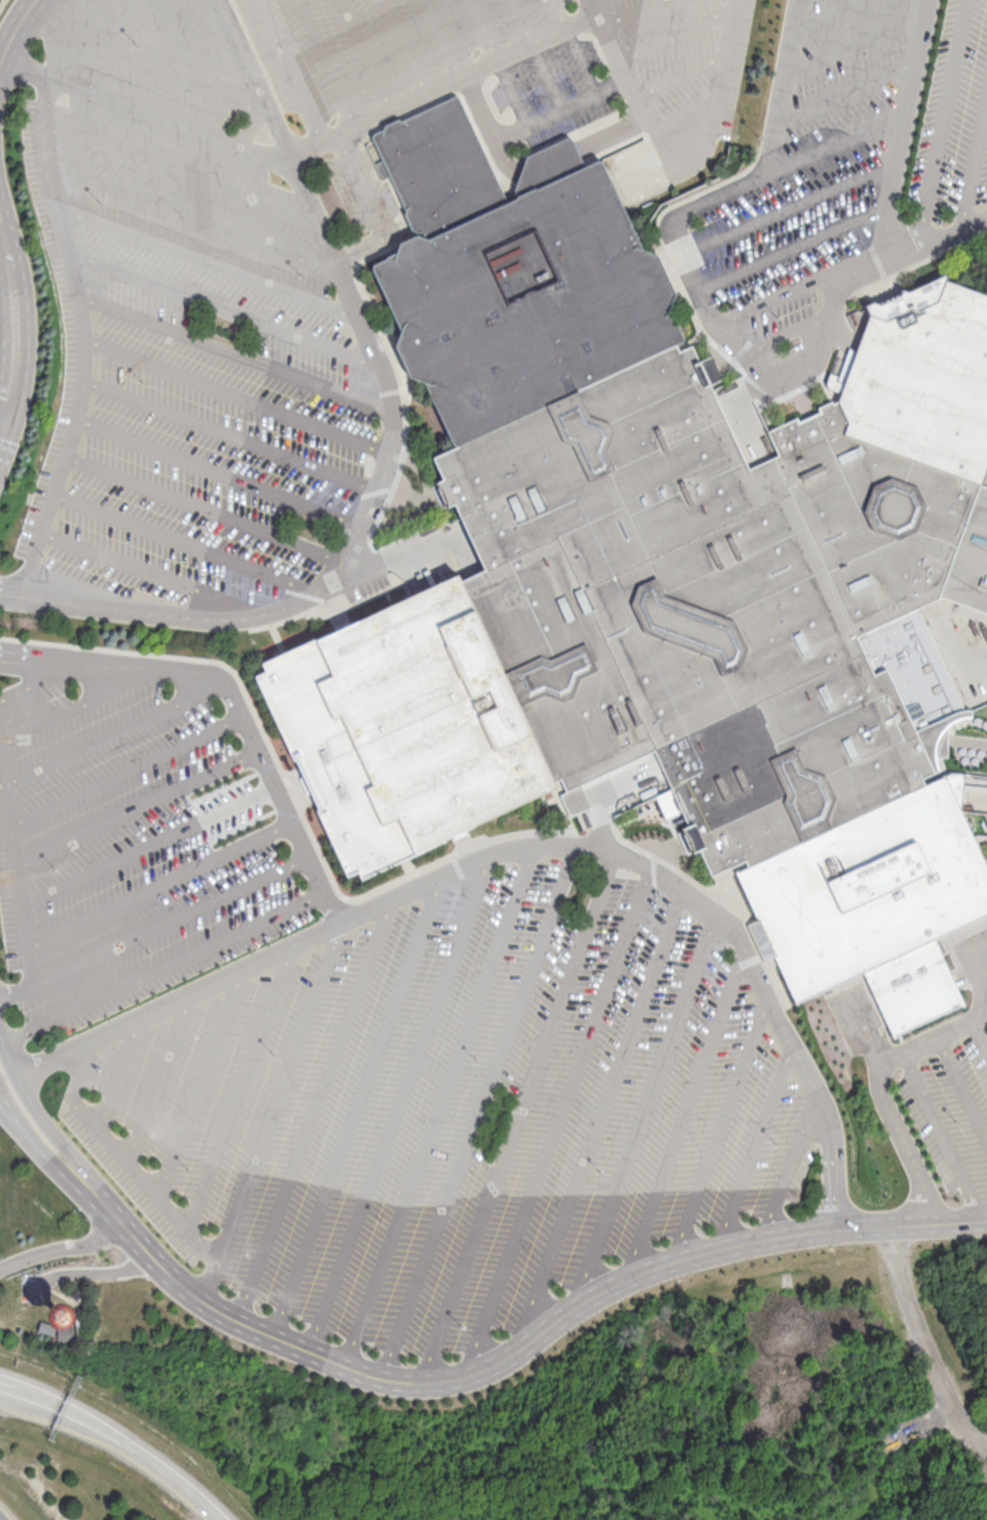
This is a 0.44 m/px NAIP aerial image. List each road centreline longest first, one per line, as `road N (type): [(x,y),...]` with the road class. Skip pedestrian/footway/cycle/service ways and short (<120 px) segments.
road 1 (residential): [(963,1221),(836,1228),(687,1256),(581,1301),(476,1371),(408,1381),(362,1372),(226,1315),(186,1287),(93,1192)]
road 2 (residential): [(0,423),(11,328),(0,230)]
road 3 (residential): [(93,1192),(34,1109),(0,1033)]
road 4 (residential): [(0,1086),(36,1145),(93,1192)]
road 5 (motorway): [(218,1519),(118,1442)]
road 6 (motorway): [(118,1442),(9,1392)]

